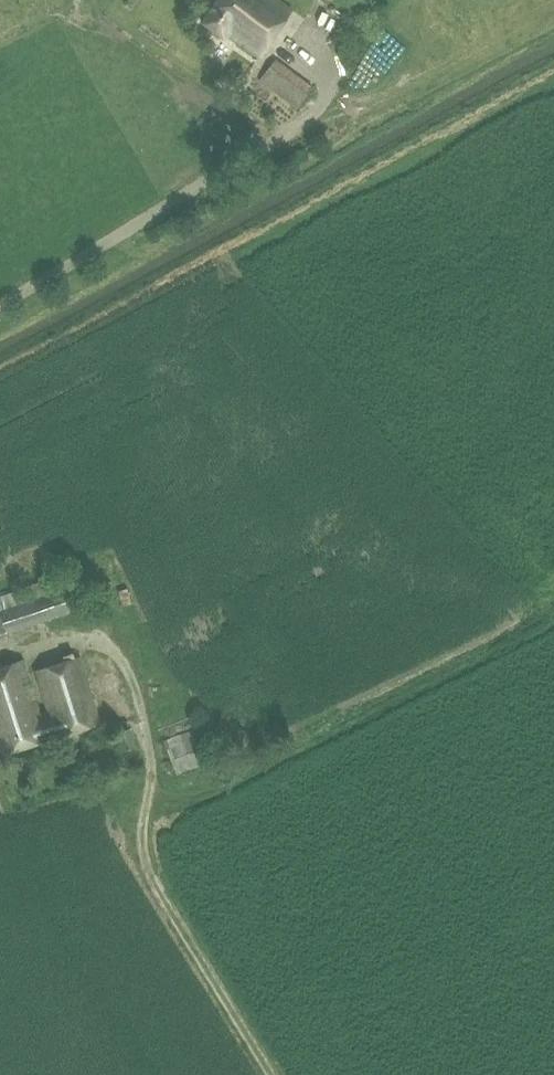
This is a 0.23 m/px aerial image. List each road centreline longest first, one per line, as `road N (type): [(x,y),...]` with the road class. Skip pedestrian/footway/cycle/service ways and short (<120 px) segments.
road 1 (unclassified): [(0,294),(299,125)]

